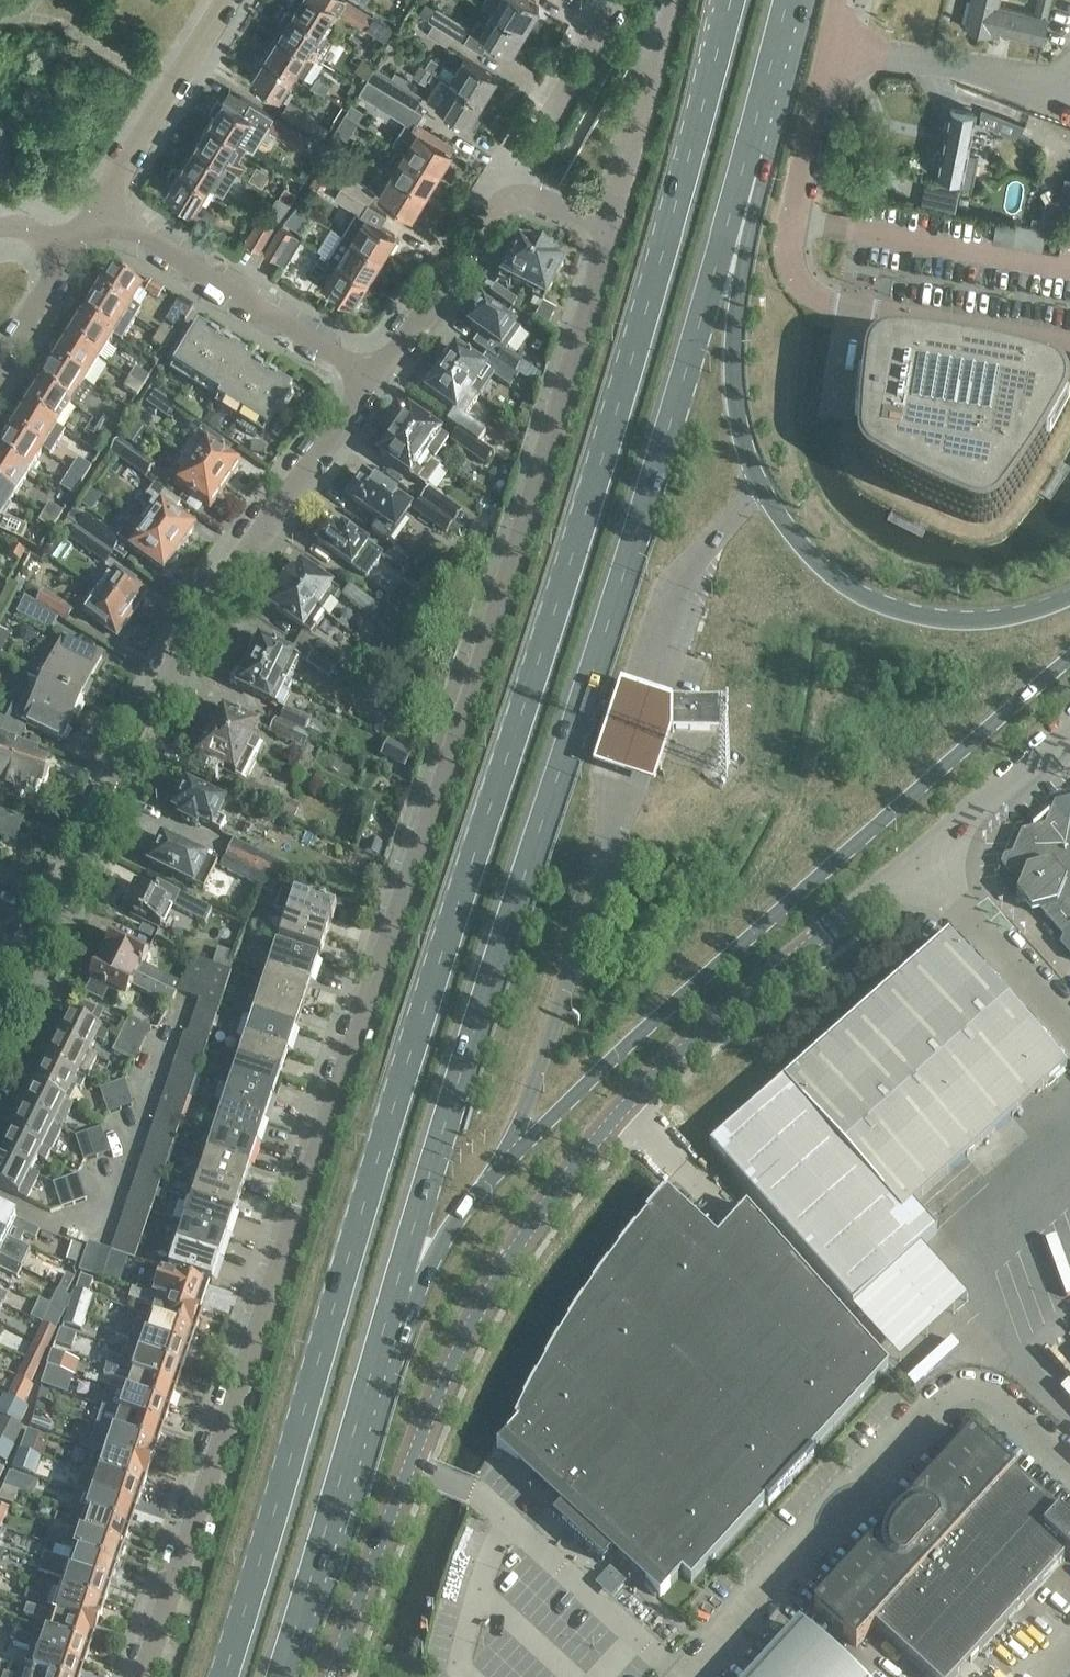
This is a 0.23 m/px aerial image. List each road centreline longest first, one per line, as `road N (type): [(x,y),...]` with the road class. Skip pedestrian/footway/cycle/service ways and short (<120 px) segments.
road 1 (primary): [(730,0),(586,509),(221,1676)]
road 2 (residential): [(608,235),(371,1005),(141,1676)]
road 3 (primary): [(388,1311),(461,1063),(616,603),(742,169)]
road 4 (tertiary): [(334,1676),(444,1364),(510,1246),(605,1117),(921,853)]
road 5 (primary): [(388,1311),(506,1159),(686,988),(1069,652)]
road 6 (residential): [(0,1032),(186,651),(368,389)]
road 7 (primary): [(1069,595),(1034,612),(977,619),(920,613),(844,585),(793,540),(748,460),(734,393),(742,169)]
road 8 (unclassified): [(1069,347),(837,307),(797,278),(791,220),(839,0)]
road 9 (unclassified): [(695,1676),(939,1403),(980,1387),(1013,1401),(1069,1454)]
road 10 (primary): [(280,1676),(388,1311)]
road 11 (residential): [(368,389),(101,207)]
road 12 (residential): [(608,235),(670,0)]
road 13 (residential): [(368,389),(507,190)]
road 14 (residential): [(101,207),(226,0)]
road 15 (unclassified): [(921,853),(1069,1021)]
road 16 (residential): [(507,190),(610,0)]
road 17 (tertiary): [(921,853),(1069,724)]
road 18 (primary): [(742,169),(786,0)]
road 19 (residential): [(0,370),(73,253)]

